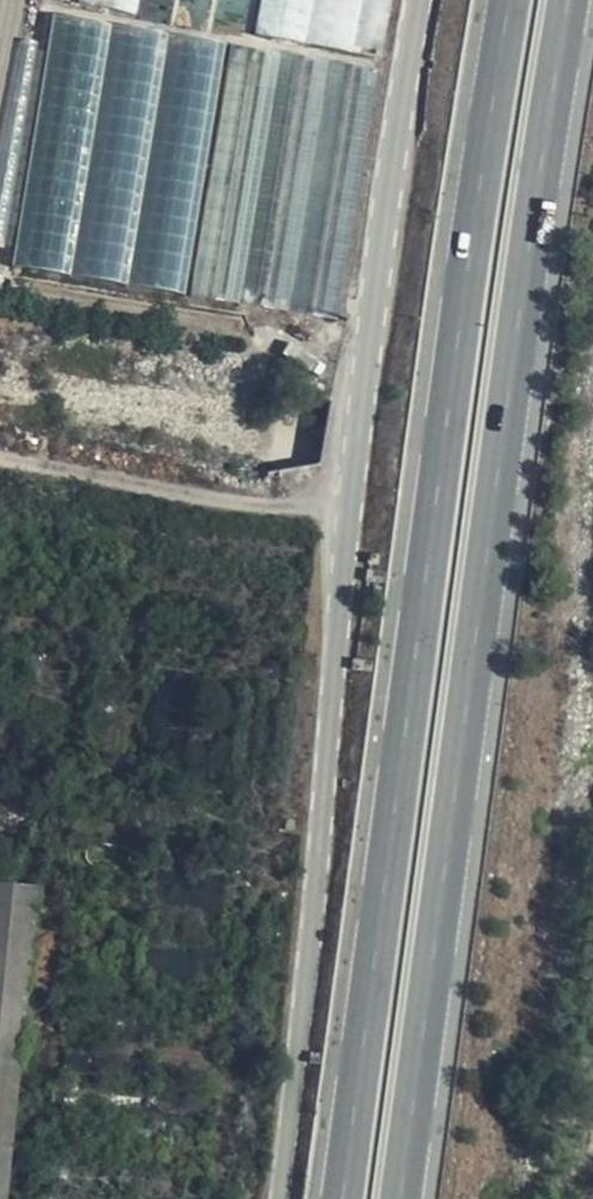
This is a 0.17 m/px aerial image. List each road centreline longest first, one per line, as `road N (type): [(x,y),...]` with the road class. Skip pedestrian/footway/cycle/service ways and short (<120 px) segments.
road 1 (trunk): [(511,0),(471,231),(341,1198)]
road 2 (trunk): [(400,1198),(530,231),(569,0)]
road 3 (unclassified): [(415,0),(278,1198)]

